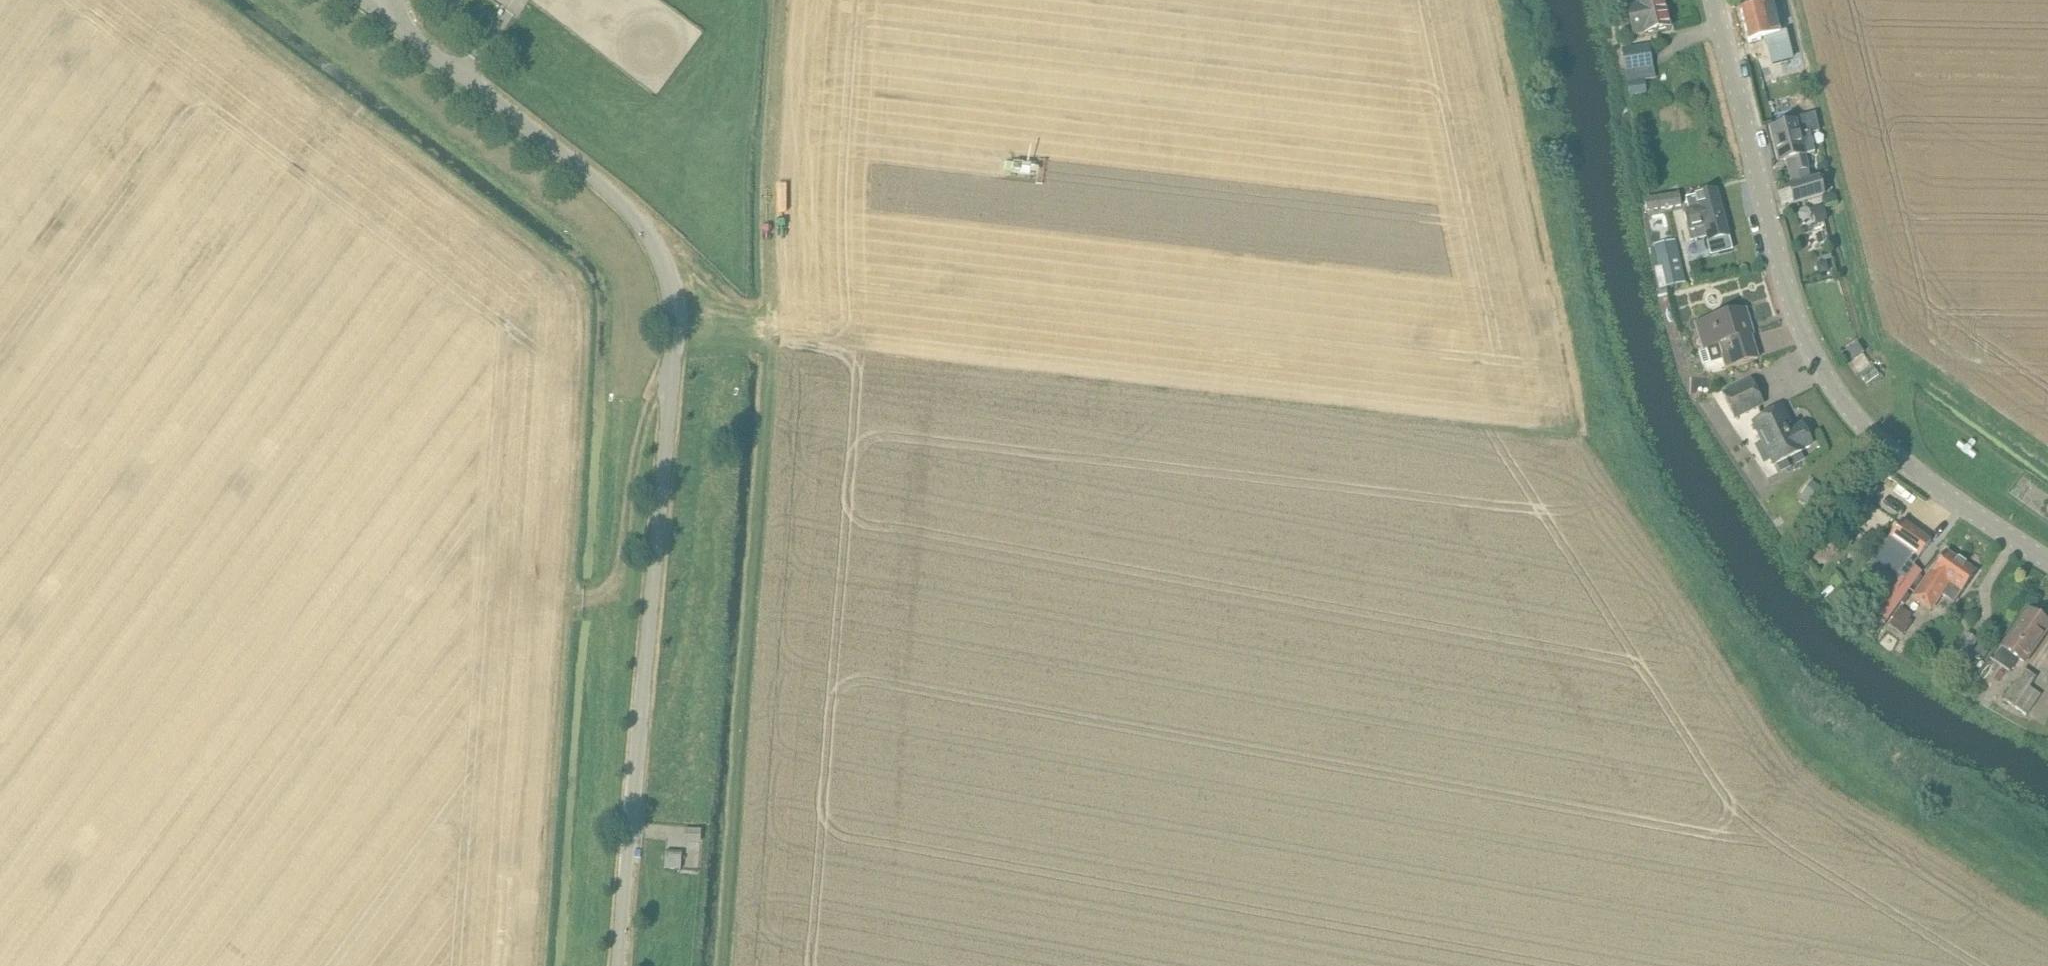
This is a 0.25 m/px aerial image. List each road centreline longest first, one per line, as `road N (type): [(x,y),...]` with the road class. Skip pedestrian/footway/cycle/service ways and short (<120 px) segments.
road 1 (unclassified): [(619,965),(671,297),(643,229),(616,200),(368,4)]
road 2 (tertiary): [(2047,560),(1871,435),(1826,377),(1795,315),(1713,0)]

